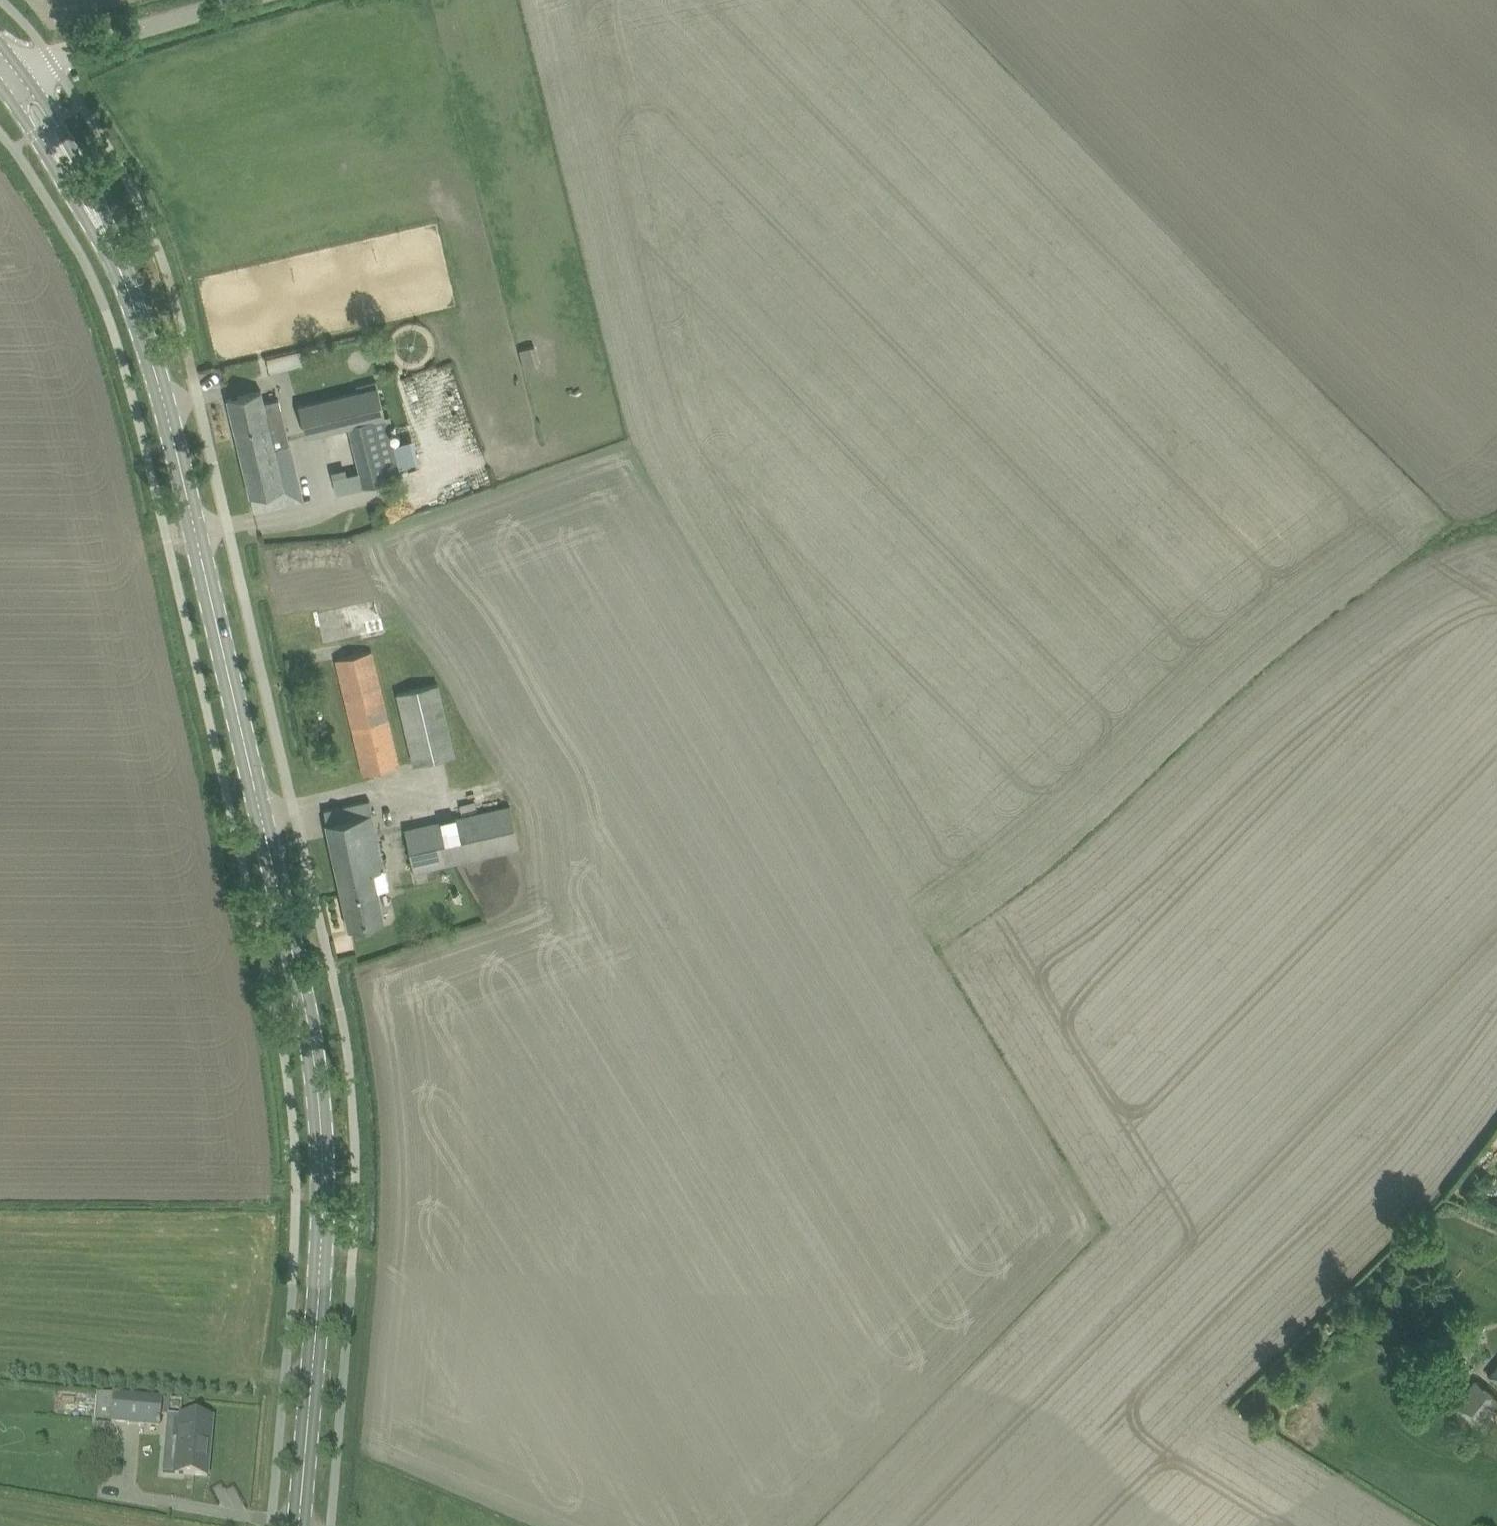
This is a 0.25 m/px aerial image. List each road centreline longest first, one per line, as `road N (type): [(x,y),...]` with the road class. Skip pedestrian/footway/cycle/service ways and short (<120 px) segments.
road 1 (secondary): [(301,1525),(329,1167),(308,1007),(147,335),(104,239)]
road 2 (unclassified): [(251,0),(40,49)]
road 3 (secondary): [(104,239),(54,114),(10,55)]
road 4 (secondary): [(0,87),(104,239)]

